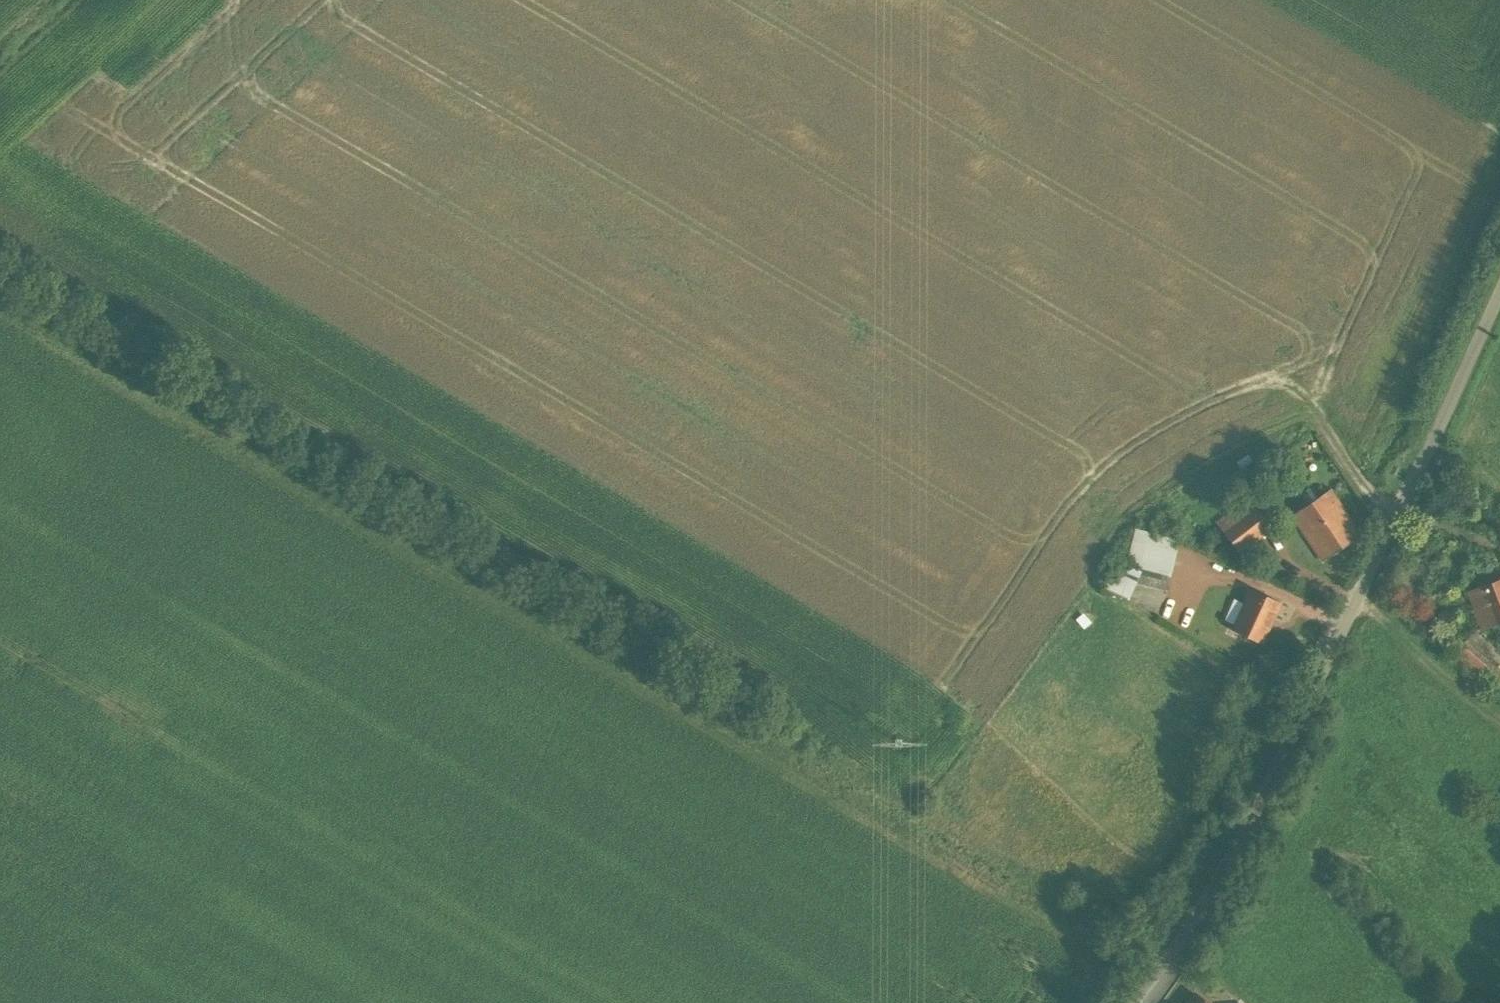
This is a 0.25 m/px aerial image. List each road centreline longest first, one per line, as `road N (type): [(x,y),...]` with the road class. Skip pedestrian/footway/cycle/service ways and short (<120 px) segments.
road 1 (unclassified): [(1499,281),(1360,587),(1211,882),(1133,1002)]
road 2 (track): [(1360,587),(1499,697)]

